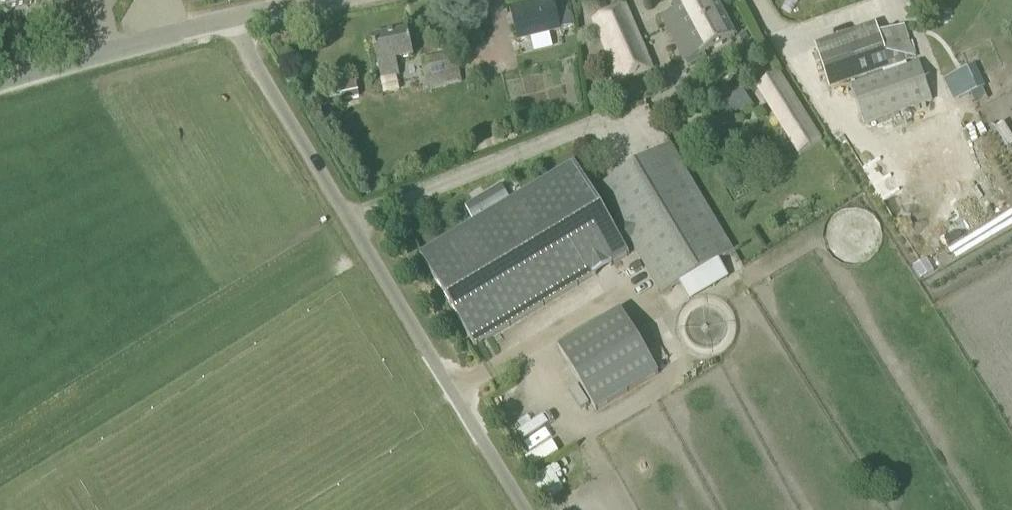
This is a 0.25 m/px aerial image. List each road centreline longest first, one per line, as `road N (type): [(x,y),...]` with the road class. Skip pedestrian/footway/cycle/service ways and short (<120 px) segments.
road 1 (unclassified): [(524,509),(231,19)]
road 2 (unclassified): [(0,84),(231,19)]

